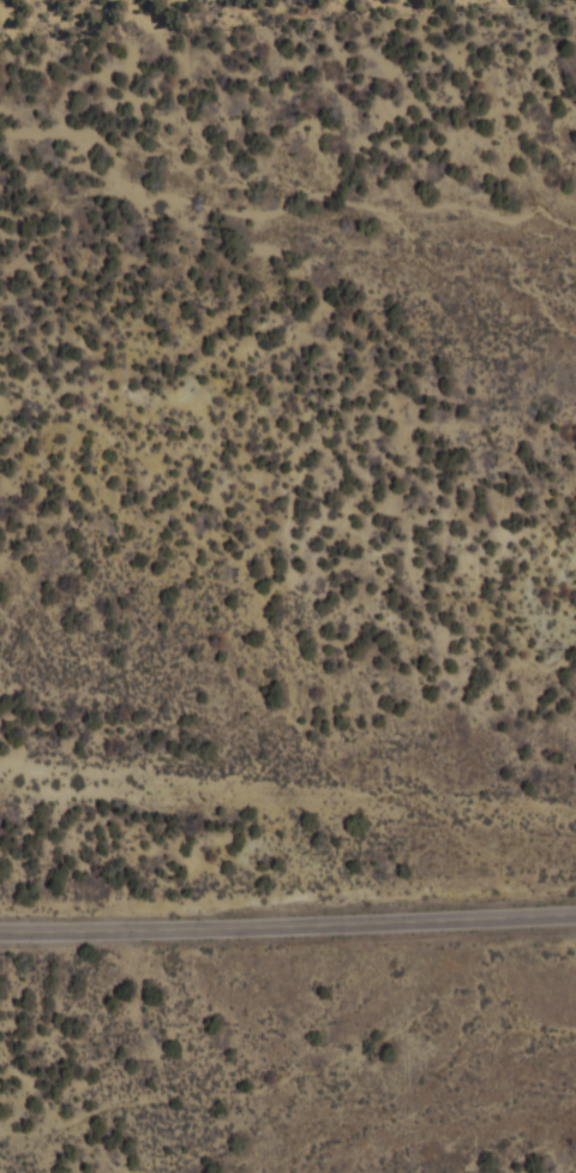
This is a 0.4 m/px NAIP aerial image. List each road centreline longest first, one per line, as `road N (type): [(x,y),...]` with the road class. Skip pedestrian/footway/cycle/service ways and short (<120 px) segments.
road 1 (primary): [(575,909),(0,928)]

